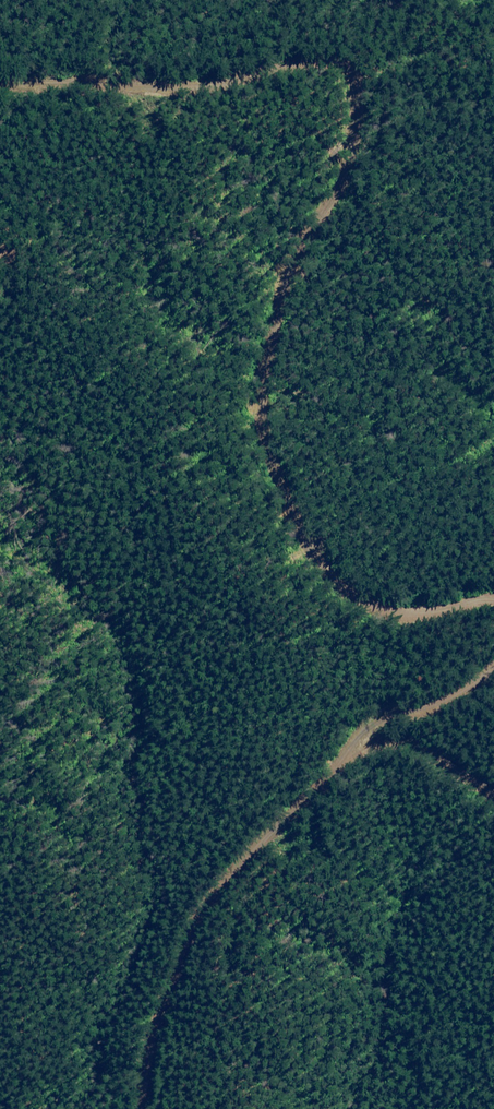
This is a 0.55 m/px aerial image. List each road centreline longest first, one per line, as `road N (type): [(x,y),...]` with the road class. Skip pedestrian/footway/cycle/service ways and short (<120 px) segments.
road 1 (unclassified): [(0,86),(166,90),(322,62),(343,68),(357,83),(357,99),(342,173),(315,222),(271,347),(271,435),(334,577),(358,598),(430,610),(493,600)]
road 2 (unclassified): [(493,665),(446,702),(383,726),(330,770),(228,880),(204,916),(153,1045),(142,1108)]
road 3 (track): [(493,800),(441,766),(366,740)]

